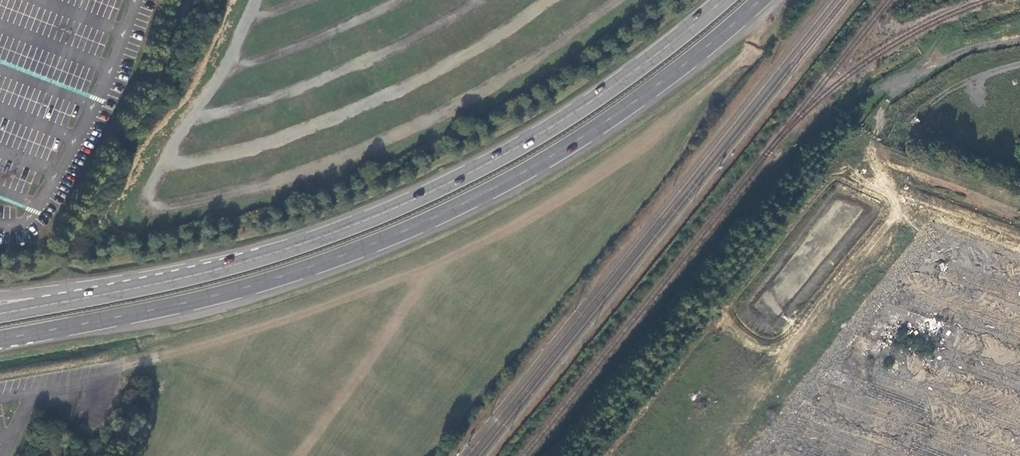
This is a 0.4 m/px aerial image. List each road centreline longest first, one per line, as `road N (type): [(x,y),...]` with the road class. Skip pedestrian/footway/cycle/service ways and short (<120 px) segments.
road 1 (trunk): [(0,339),(252,285),(435,217),(635,103),(760,0)]
road 2 (trunk): [(724,0),(561,123),(432,191),(281,250)]
road 3 (track): [(850,147),(610,455)]
road 4 (trunk): [(281,250),(0,313)]
road 5 (trunk): [(281,250),(0,295)]
road 6 (track): [(850,147),(891,117),(1019,66)]

